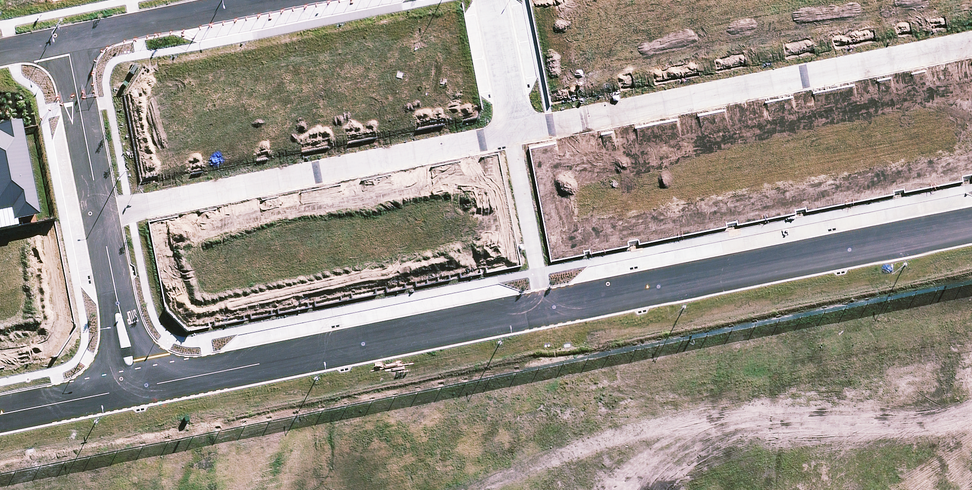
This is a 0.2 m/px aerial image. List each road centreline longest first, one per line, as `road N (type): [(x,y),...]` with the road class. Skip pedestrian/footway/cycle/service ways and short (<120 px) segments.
road 1 (residential): [(132,390),(971,224)]
road 2 (residential): [(971,45),(517,133)]
road 3 (residential): [(517,133),(99,215)]
road 4 (residential): [(65,40),(262,0)]
road 5 (residential): [(65,40),(99,215)]
road 6 (residential): [(99,215),(132,390)]
road 7 (residential): [(490,0),(517,133)]
road 8 (residential): [(0,415),(132,390)]

